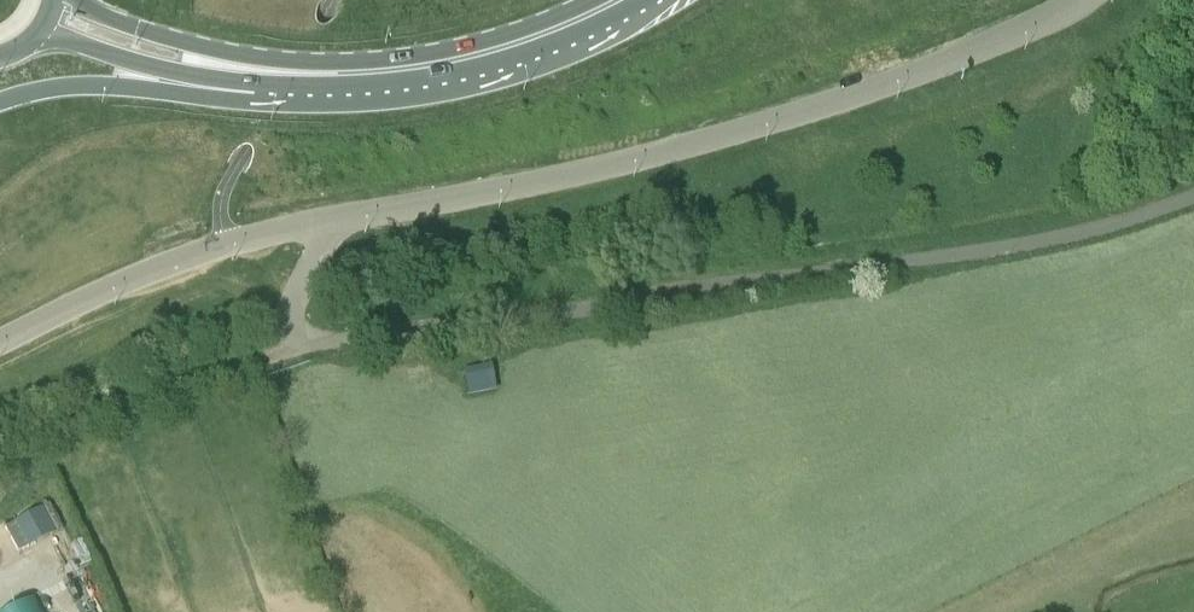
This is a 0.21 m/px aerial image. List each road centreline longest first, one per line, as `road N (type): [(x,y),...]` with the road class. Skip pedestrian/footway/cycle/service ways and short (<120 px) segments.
road 1 (unclassified): [(332,219),(288,320),(301,344),(928,259),(1091,227),(1193,195)]
road 2 (unclassified): [(332,219),(548,179),(803,112),(995,42),(1080,0)]
road 3 (unclassified): [(0,341),(178,260),(332,219)]
road 4 (secondary): [(315,79),(474,59),(623,0)]
road 5 (trunk): [(0,102),(86,85),(217,97),(315,79)]
road 6 (secondary): [(32,37),(199,75),(315,79)]
road 7 (secondary): [(315,79),(149,33),(74,0)]

